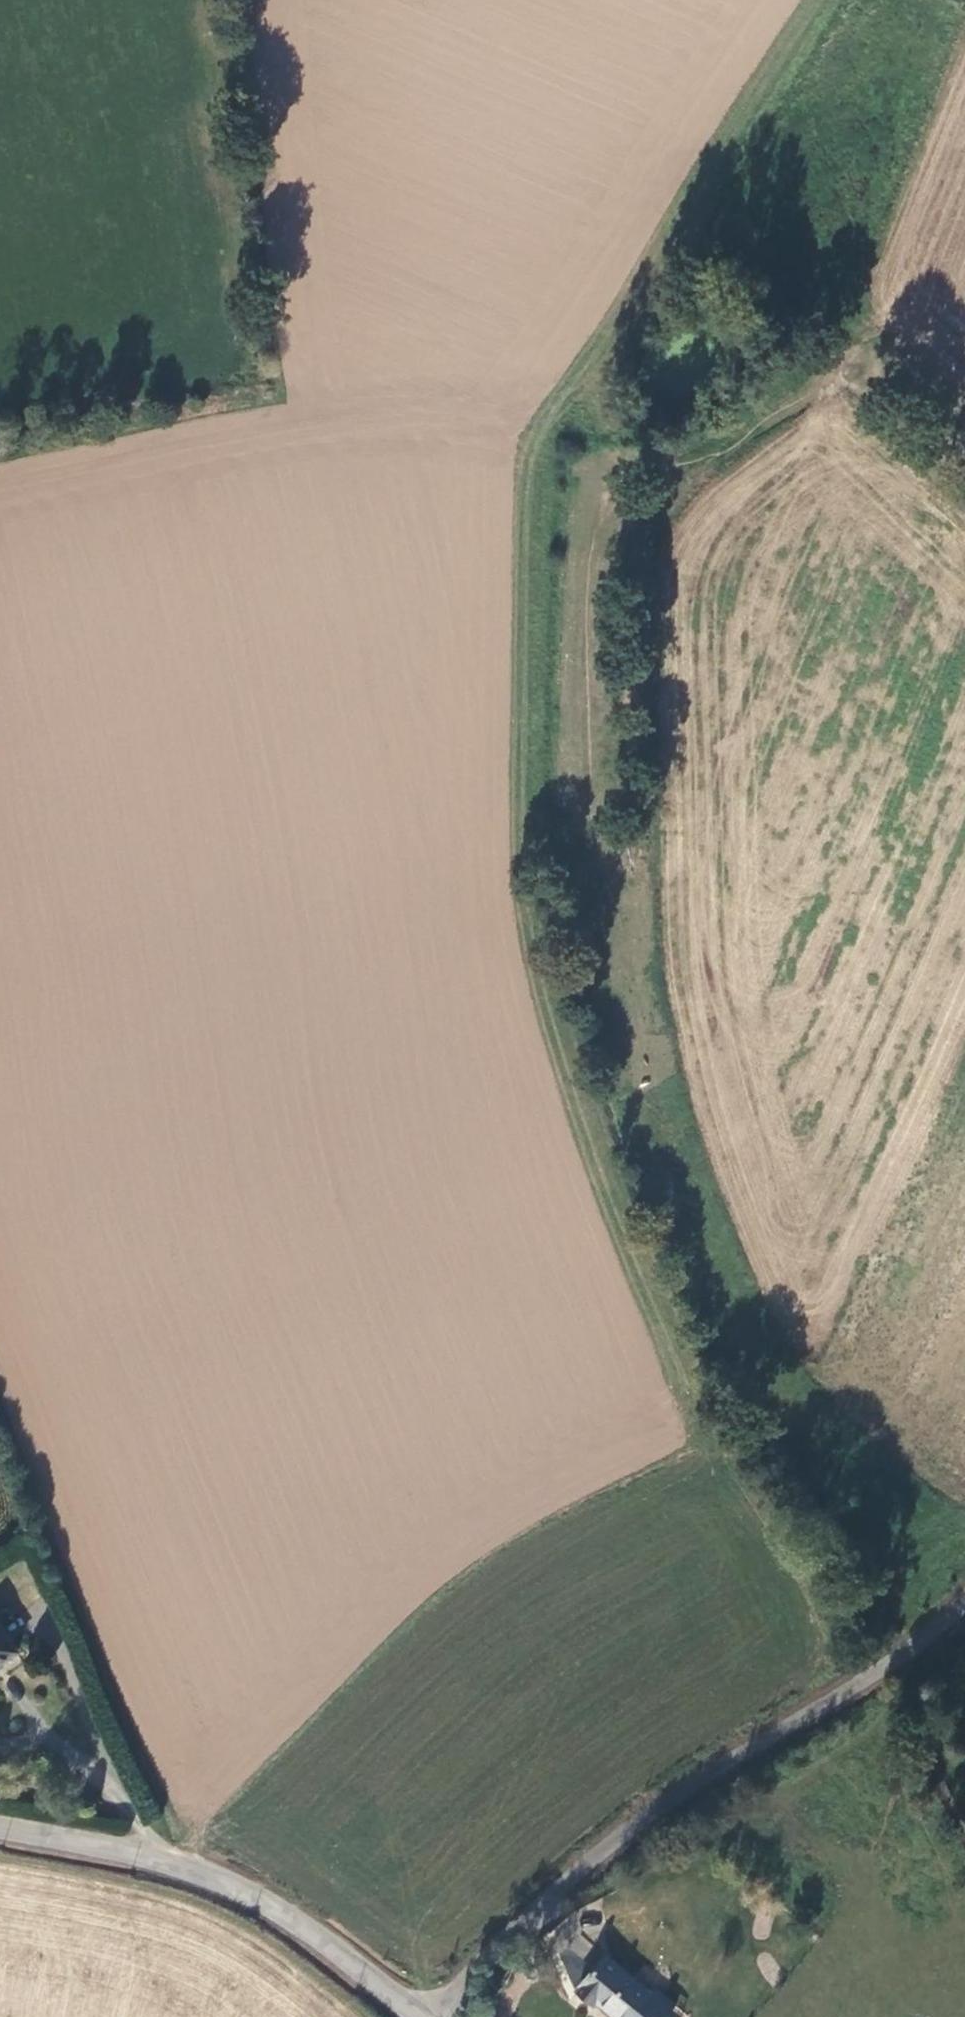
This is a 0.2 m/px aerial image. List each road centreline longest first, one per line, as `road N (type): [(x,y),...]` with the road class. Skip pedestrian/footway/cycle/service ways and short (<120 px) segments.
road 1 (residential): [(964,1600),(875,1674),(660,1808),(541,1902),(427,2016)]
road 2 (tertiary): [(419,2016),(237,1889),(158,1858),(0,1827)]

